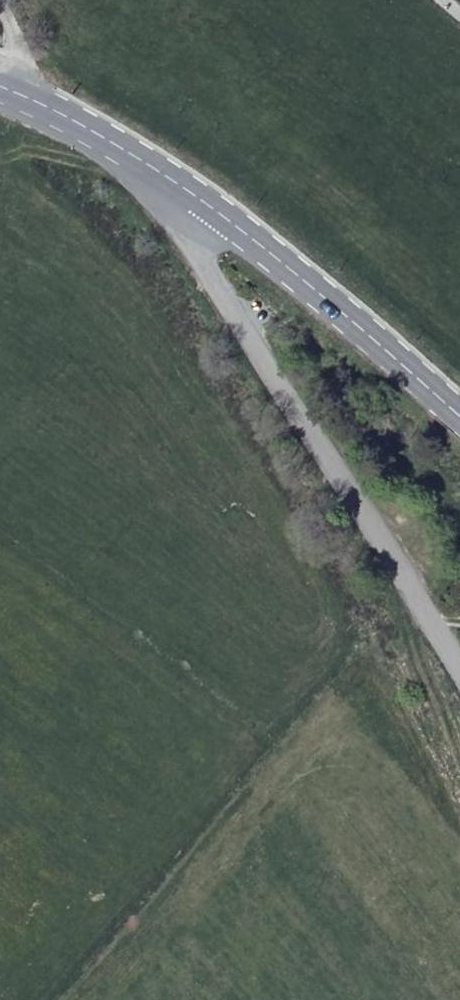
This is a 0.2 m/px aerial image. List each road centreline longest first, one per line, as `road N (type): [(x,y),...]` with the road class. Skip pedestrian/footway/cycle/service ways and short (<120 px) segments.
road 1 (unclassified): [(140,165),(459,682)]
road 2 (secondary): [(140,165),(231,228),(459,429)]
road 3 (secondary): [(0,87),(50,106),(140,165)]

